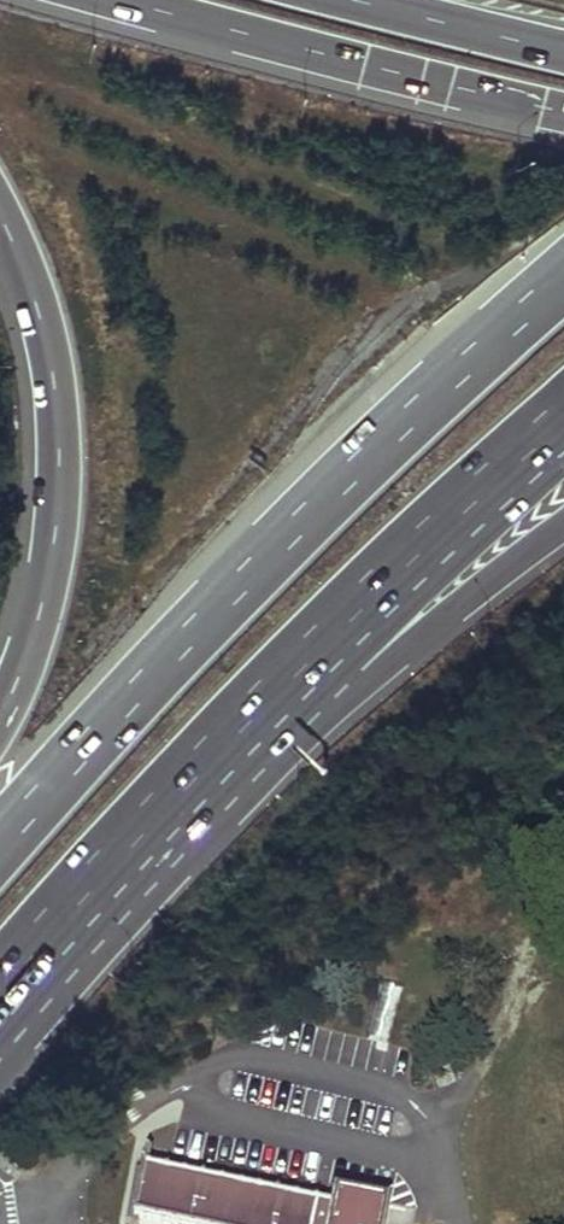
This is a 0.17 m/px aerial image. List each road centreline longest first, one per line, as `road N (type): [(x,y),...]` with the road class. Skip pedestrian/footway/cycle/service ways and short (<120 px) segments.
road 1 (motorway): [(563,283),(251,571),(0,839)]
road 2 (motorway): [(0,225),(40,331),(58,468),(35,616),(0,708)]
road 3 (motorway): [(214,777),(409,563),(563,424)]
road 4 (motorway): [(109,0),(563,114)]
road 5 (motorway): [(214,777),(375,680),(563,526)]
road 6 (motorway): [(0,1012),(214,777)]
road 7 (motorway): [(563,52),(353,0)]

